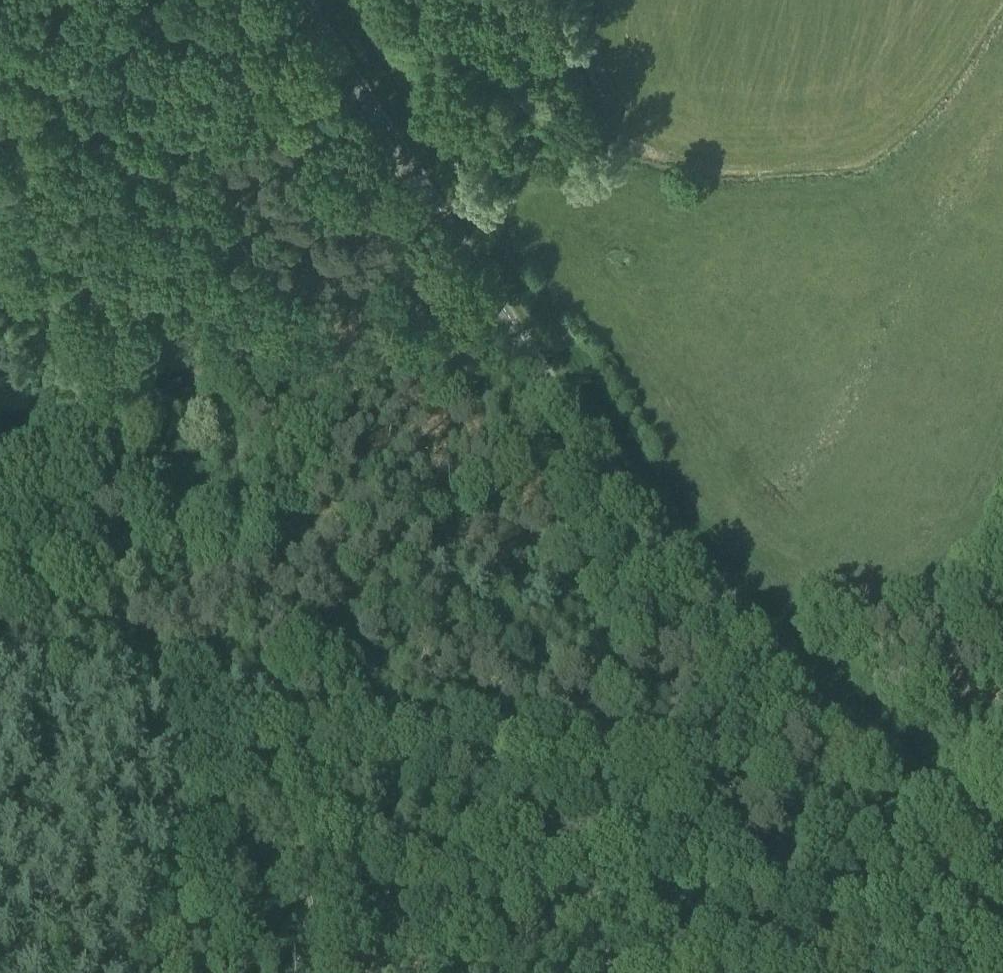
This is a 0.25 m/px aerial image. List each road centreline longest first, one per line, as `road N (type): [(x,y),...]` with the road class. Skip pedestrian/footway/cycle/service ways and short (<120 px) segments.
road 1 (secondary): [(1002,893),(800,696),(650,534),(582,451),(282,0)]
road 2 (track): [(914,807),(860,825),(815,821),(717,766),(521,735),(402,693),(260,716),(108,678),(47,629),(0,490)]

